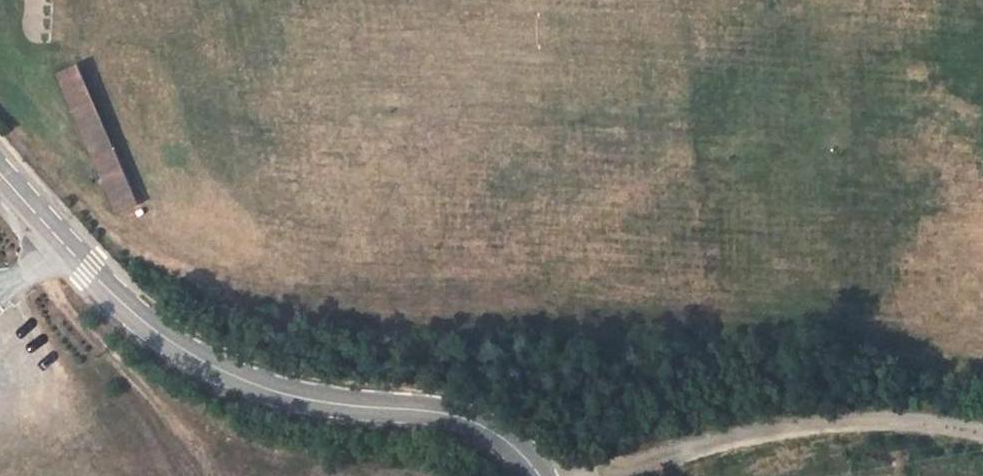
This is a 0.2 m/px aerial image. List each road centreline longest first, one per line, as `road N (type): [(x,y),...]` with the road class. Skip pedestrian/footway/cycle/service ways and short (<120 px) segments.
road 1 (residential): [(0,175),(121,307),(230,370),(318,407),(435,422),(519,450),(538,475)]
road 2 (track): [(610,475),(751,433),(872,419),(982,436)]

